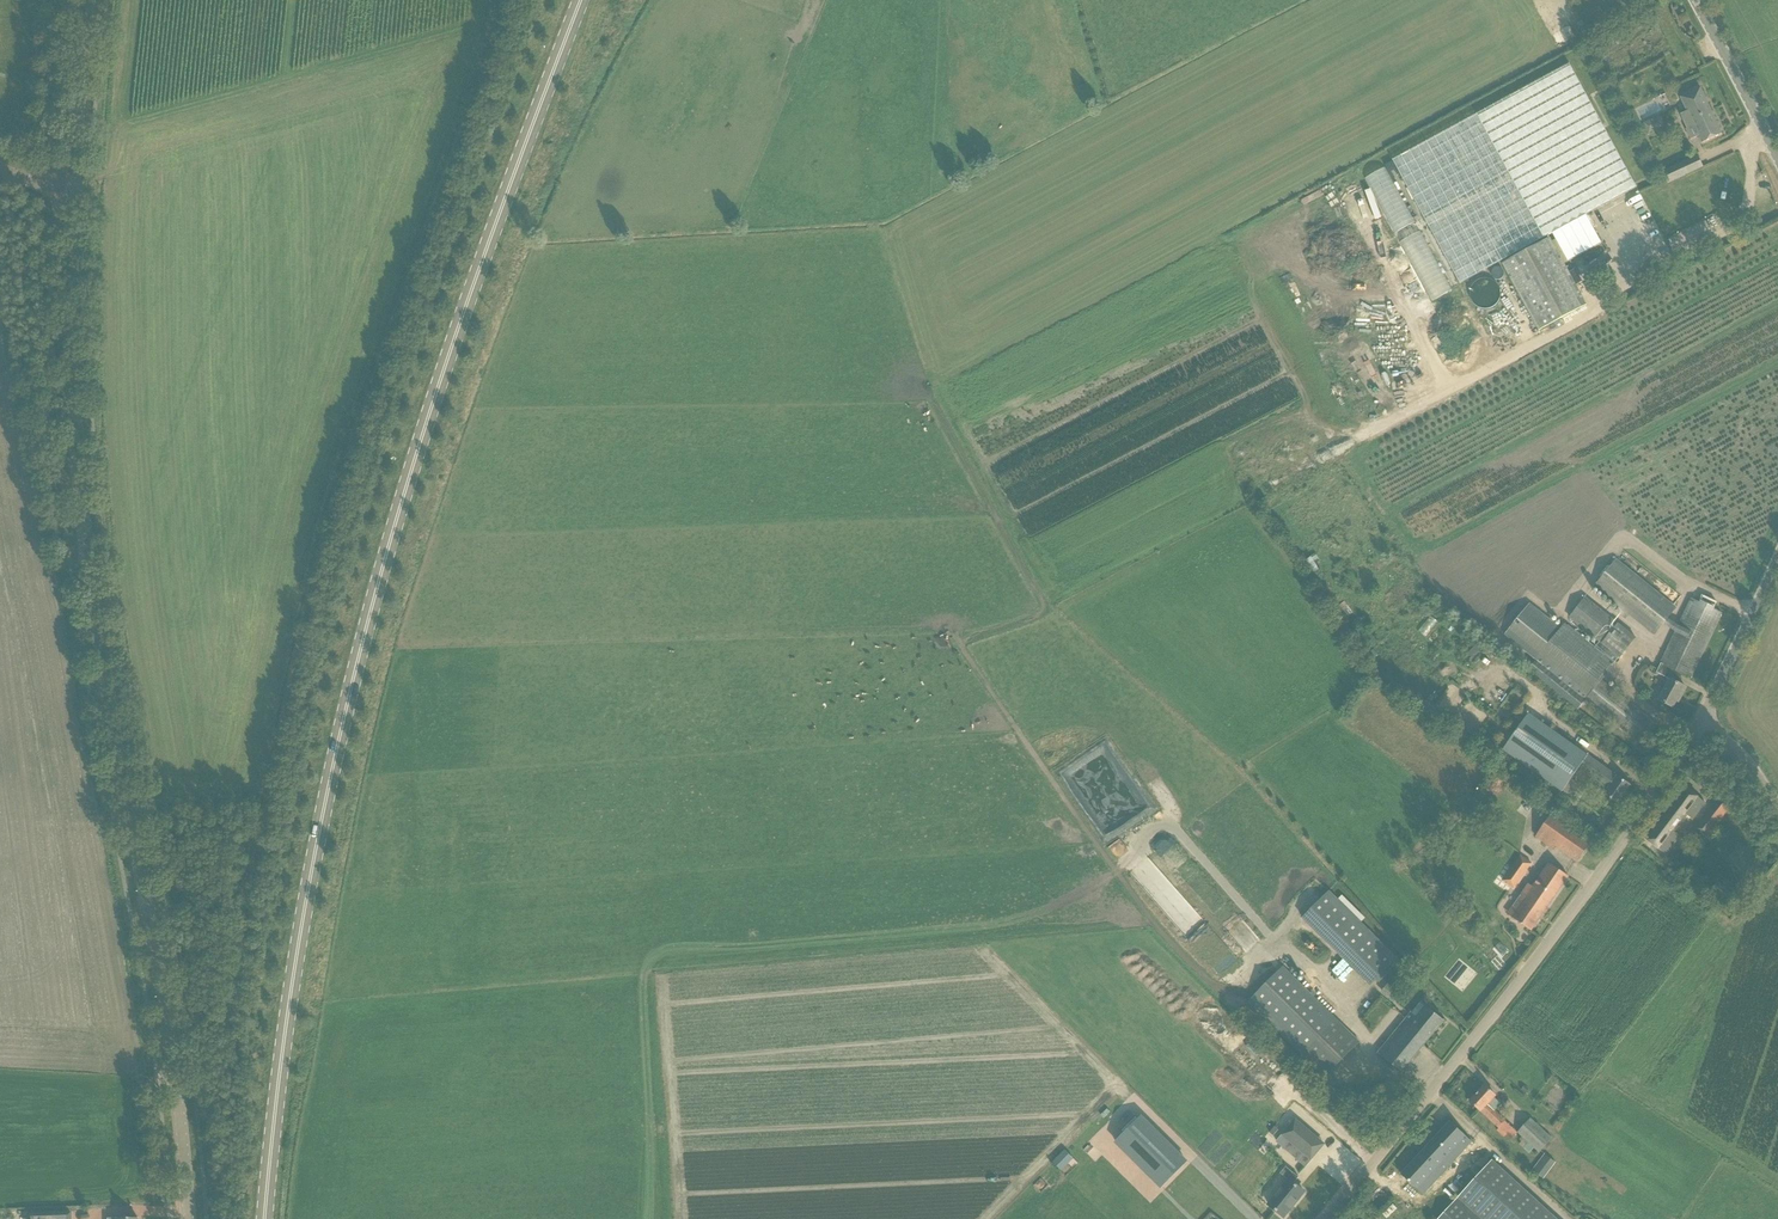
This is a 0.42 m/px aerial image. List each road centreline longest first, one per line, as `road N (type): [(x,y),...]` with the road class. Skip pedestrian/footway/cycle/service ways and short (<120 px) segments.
road 1 (primary): [(266,1218),(285,1007),(339,702),(454,327),(578,0)]
road 2 (tertiary): [(187,1218),(175,1079),(77,496),(68,350),(72,184)]
road 3 (unclassified): [(1329,1218),(1492,1023),(1680,762),(1702,717)]
road 4 (tertiary): [(72,184),(90,0)]
road 5 (tertiary): [(1777,157),(1696,0)]
road 6 (tertiary): [(1702,717),(1777,562)]

